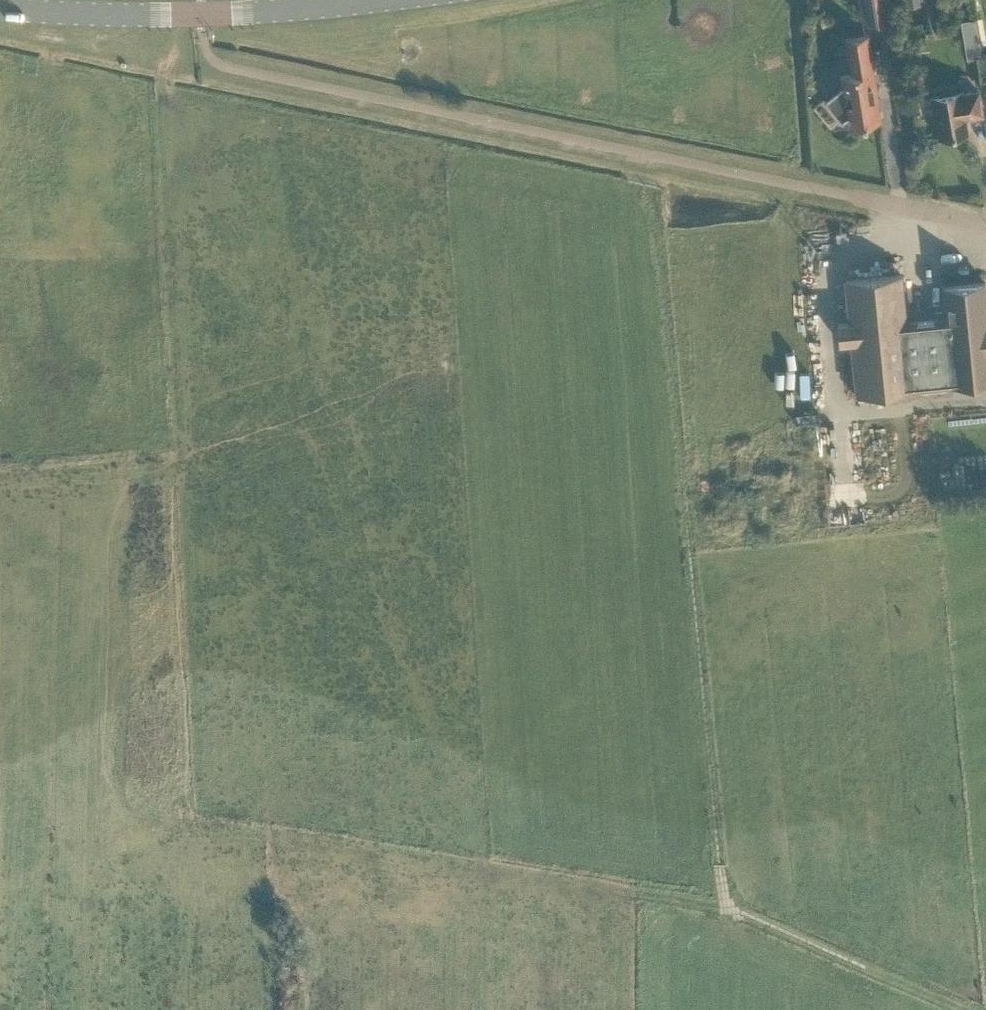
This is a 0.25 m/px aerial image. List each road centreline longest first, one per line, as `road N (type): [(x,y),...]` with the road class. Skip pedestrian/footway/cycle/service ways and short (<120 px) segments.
road 1 (secondary): [(431,0),(203,20),(0,14)]
road 2 (unclassified): [(985,222),(808,190)]

